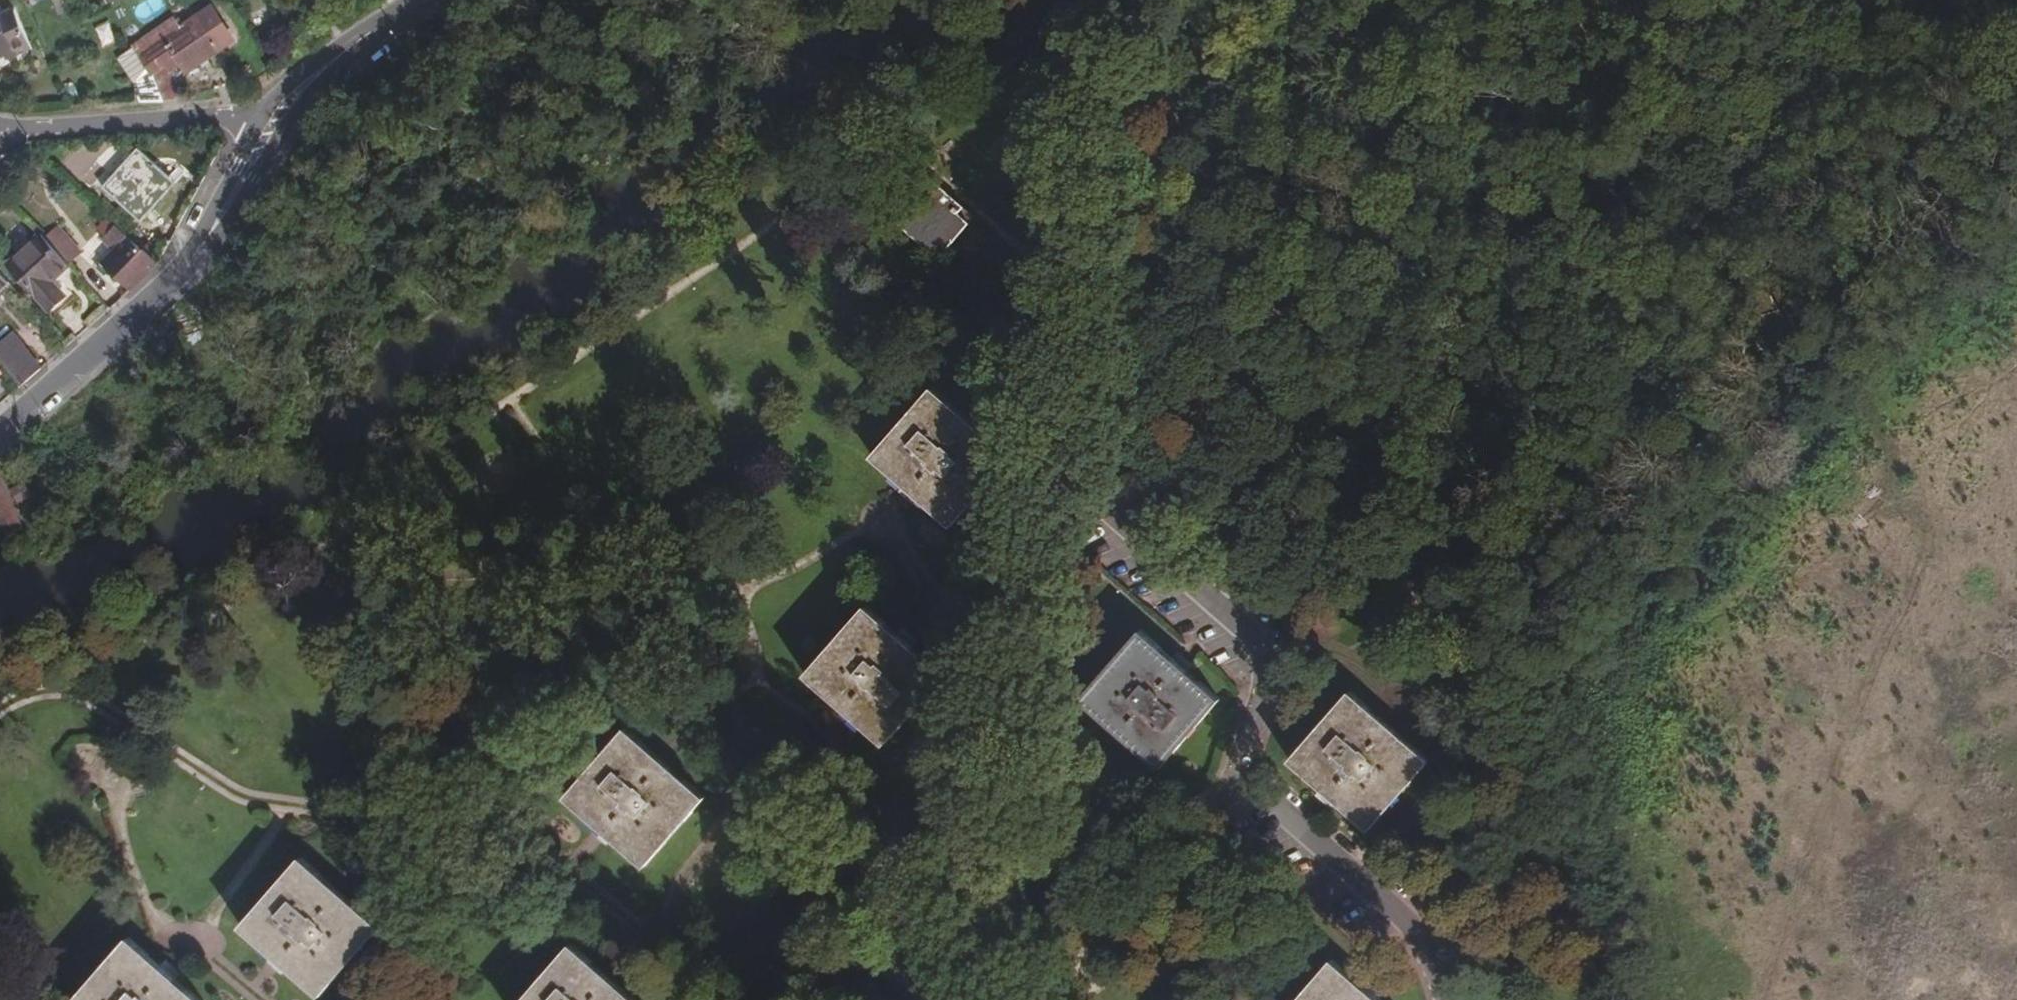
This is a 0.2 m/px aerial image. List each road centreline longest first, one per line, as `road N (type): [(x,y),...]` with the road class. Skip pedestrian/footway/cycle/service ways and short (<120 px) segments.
road 1 (residential): [(1446,999),(1438,962),(1410,925),(1322,842),(1247,789),(1236,739),(1272,664),(1102,506)]
road 2 (tertiary): [(0,433),(168,282),(256,128)]
road 3 (residential): [(0,126),(193,116),(256,128)]
road 4 (tertiary): [(256,128),(304,76),(436,0)]

